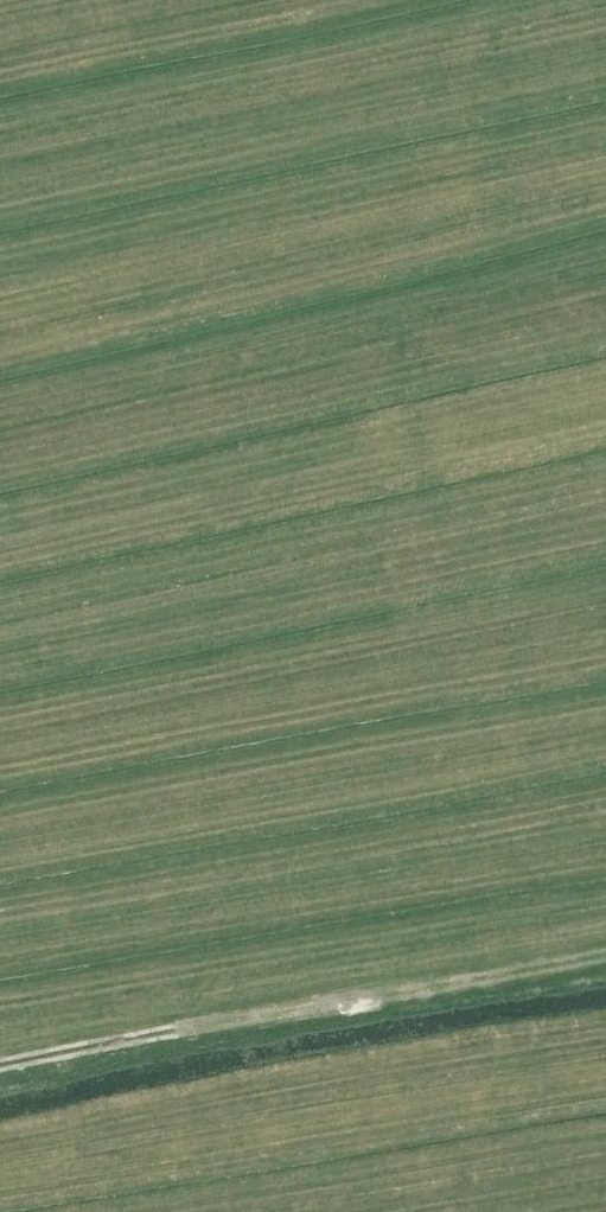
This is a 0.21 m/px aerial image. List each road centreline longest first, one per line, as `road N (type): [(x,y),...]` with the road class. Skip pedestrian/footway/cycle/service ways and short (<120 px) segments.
road 1 (track): [(0,1064),(177,1029)]

